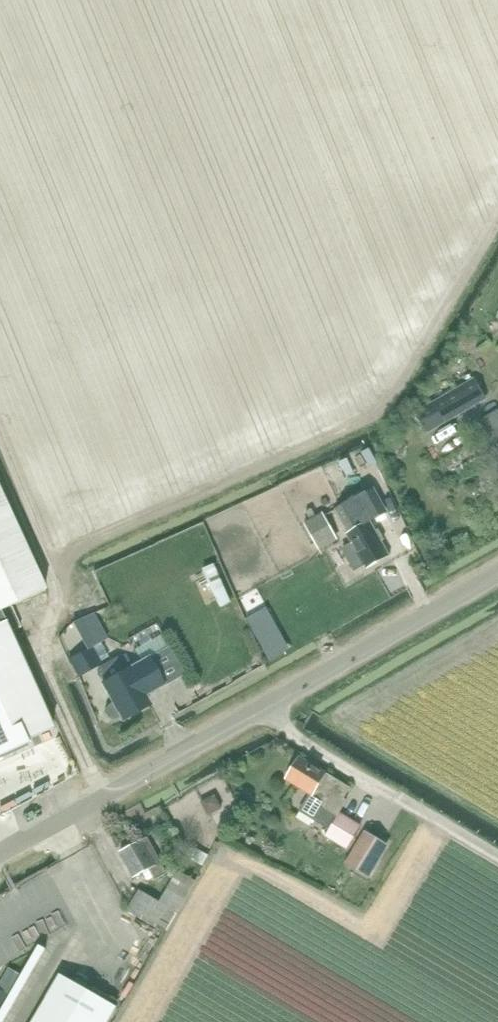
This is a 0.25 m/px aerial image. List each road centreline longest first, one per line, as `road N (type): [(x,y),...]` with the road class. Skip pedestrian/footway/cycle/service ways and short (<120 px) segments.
road 1 (unclassified): [(0,855),(497,574)]
road 2 (track): [(0,459),(55,588),(42,637),(46,672),(105,797)]

